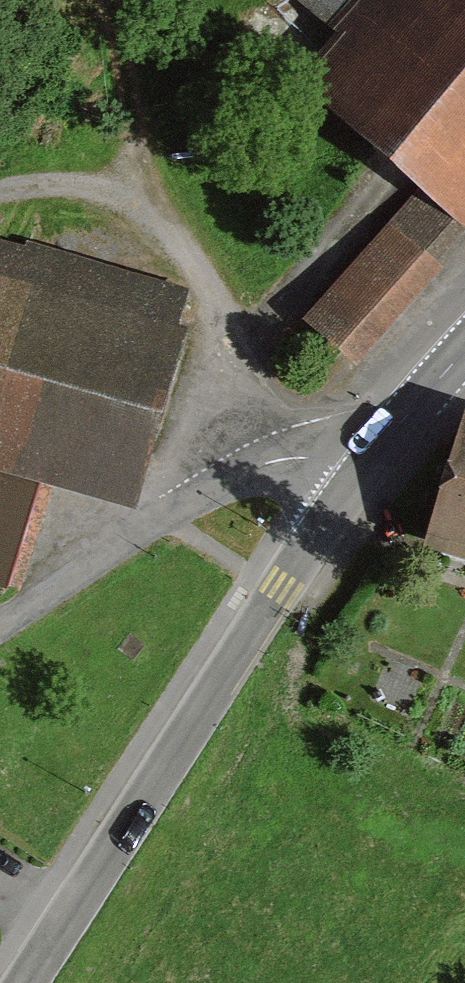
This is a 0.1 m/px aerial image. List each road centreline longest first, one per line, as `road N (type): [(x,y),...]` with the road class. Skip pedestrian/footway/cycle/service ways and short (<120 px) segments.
road 1 (tertiary): [(26,982),(362,472)]
road 2 (residential): [(362,472),(295,459),(213,487),(0,630)]
road 3 (tertiary): [(362,472),(461,353)]

